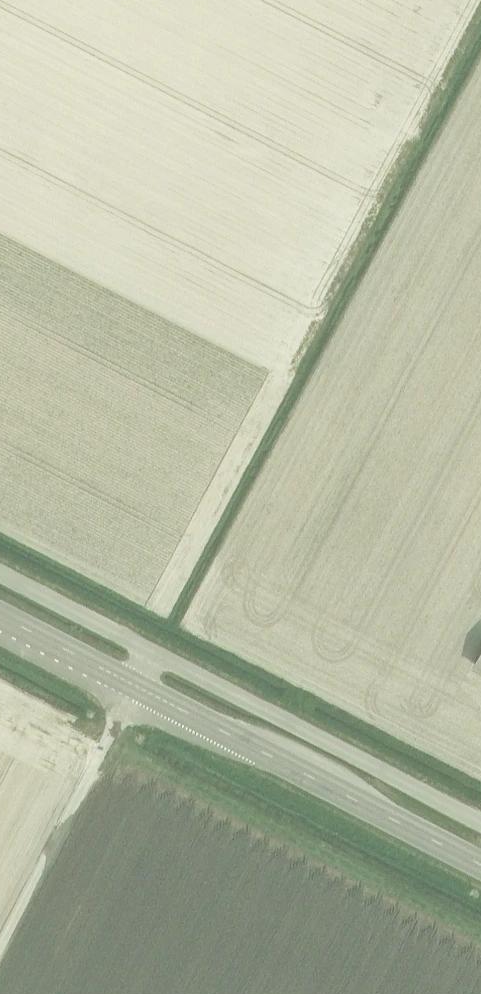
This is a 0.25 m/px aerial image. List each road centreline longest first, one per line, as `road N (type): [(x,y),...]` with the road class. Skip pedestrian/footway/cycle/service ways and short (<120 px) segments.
road 1 (tertiary): [(480,864),(0,615)]
road 2 (unclassified): [(480,821),(0,573)]
road 3 (track): [(0,949),(155,654)]

